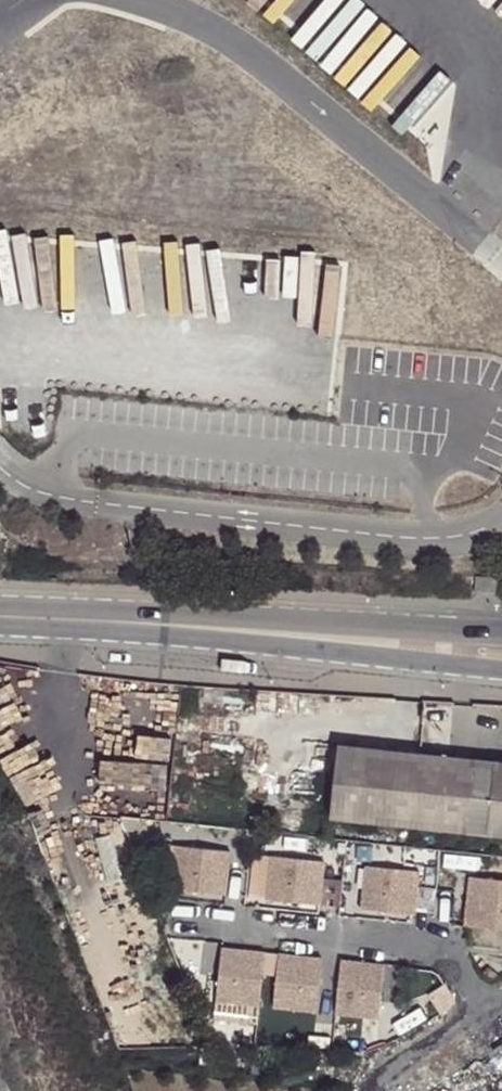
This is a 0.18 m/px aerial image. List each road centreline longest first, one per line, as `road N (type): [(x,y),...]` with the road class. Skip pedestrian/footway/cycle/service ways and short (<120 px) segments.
road 1 (secondary): [(97,622),(501,671)]
road 2 (secondary): [(501,633),(97,622)]
road 3 (residential): [(491,1013),(457,962),(436,947),(213,924)]
road 4 (residential): [(491,1013),(382,1090)]

